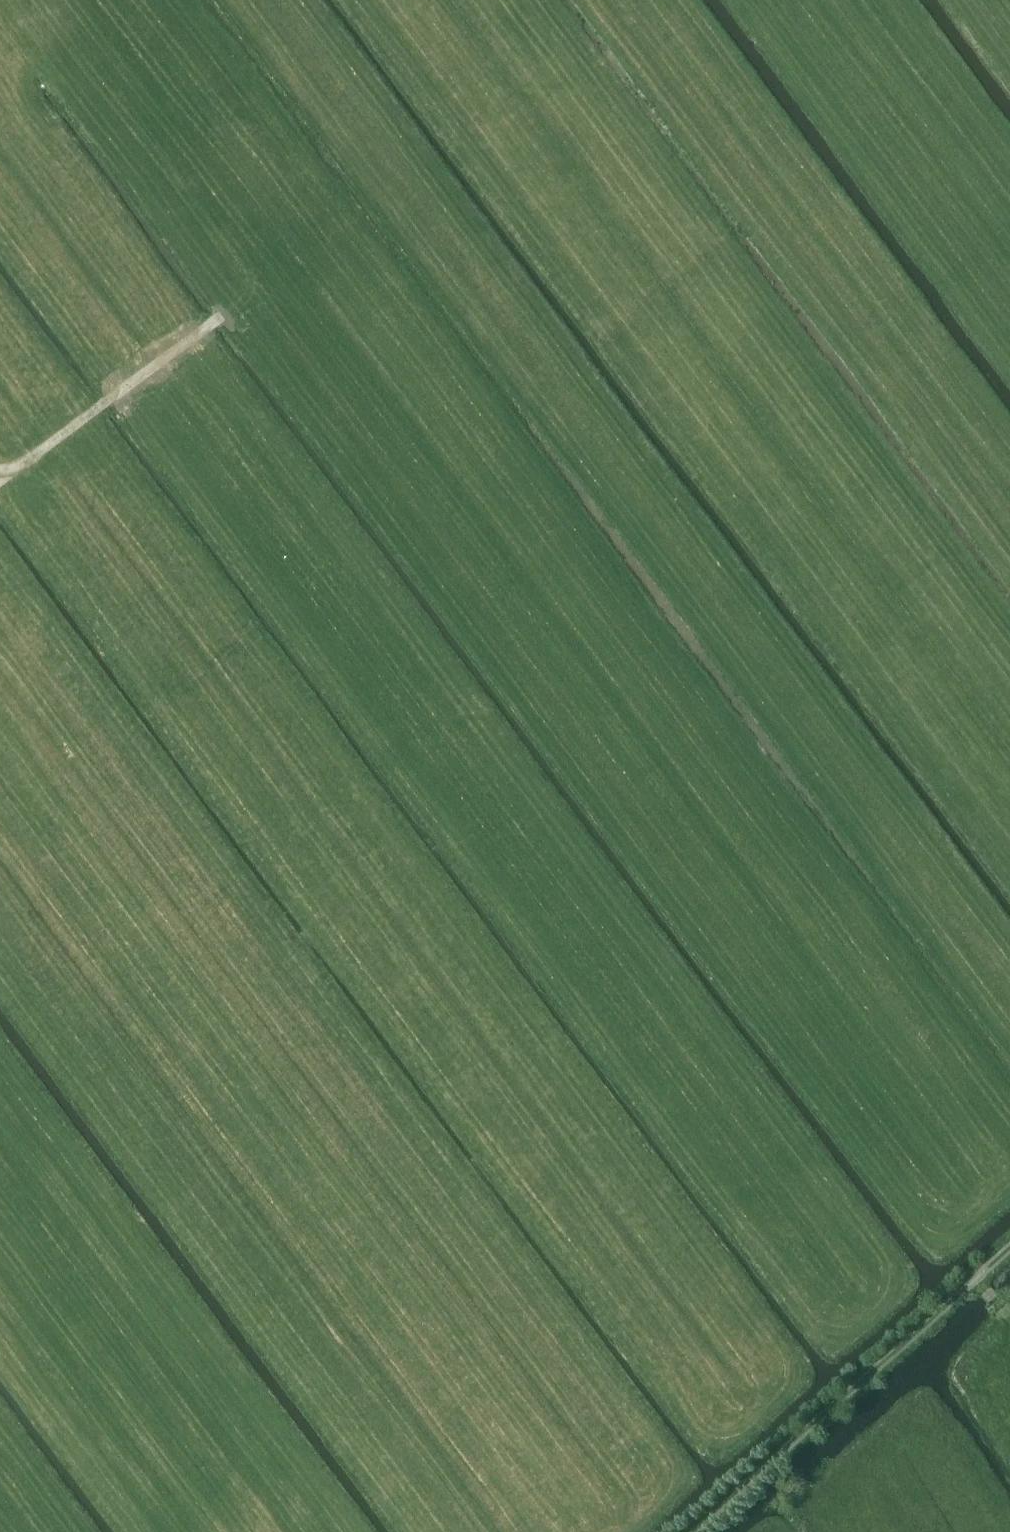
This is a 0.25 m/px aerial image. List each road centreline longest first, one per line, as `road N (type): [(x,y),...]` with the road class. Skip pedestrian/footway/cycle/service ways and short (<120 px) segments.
road 1 (track): [(0,484),(222,316)]

